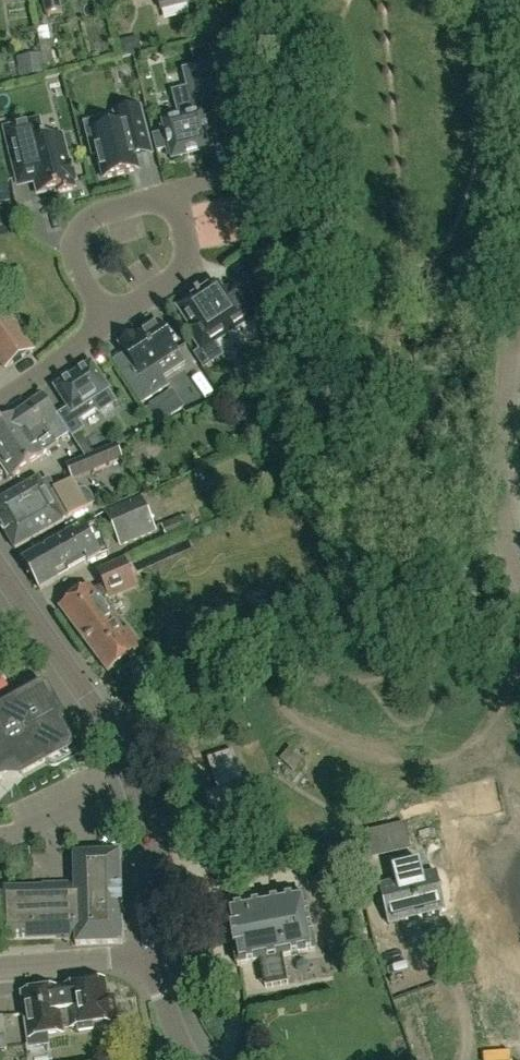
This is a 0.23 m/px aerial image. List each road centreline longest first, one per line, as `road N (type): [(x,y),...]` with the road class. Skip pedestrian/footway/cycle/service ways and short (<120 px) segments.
road 1 (tertiary): [(151,956),(145,845),(124,761),(0,571)]
road 2 (residential): [(519,568),(499,457),(519,273)]
road 3 (residential): [(169,204),(148,201),(103,213),(76,237),(77,268),(114,322)]
road 4 (residential): [(114,322),(181,272),(182,219),(169,204)]
road 5 (residential): [(0,966),(151,956)]
road 6 (residential): [(0,400),(114,322)]

